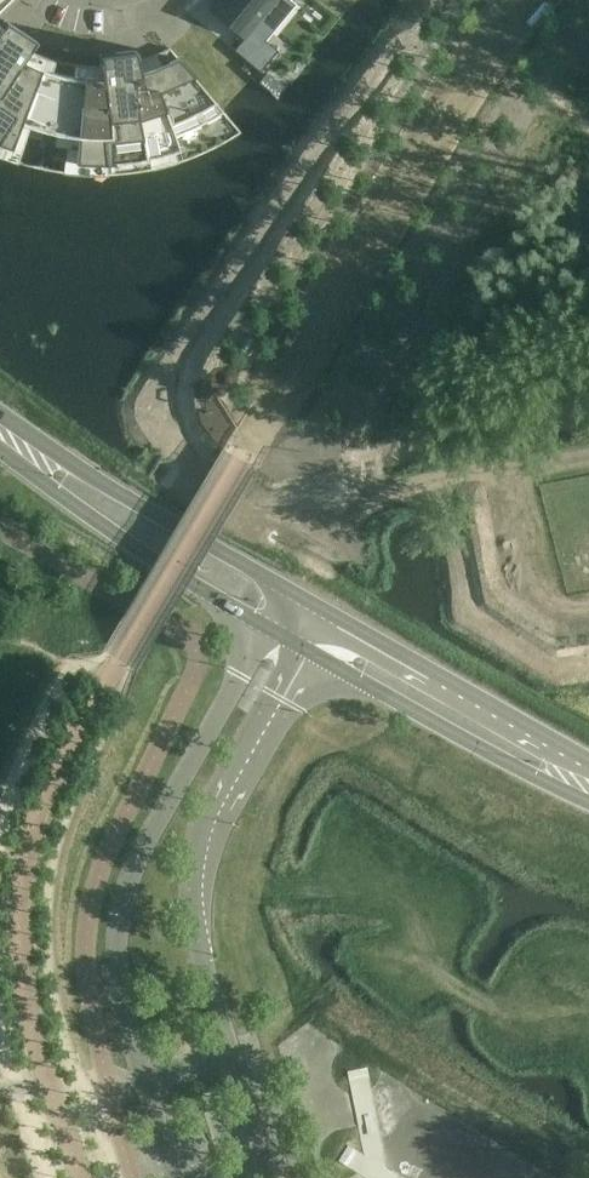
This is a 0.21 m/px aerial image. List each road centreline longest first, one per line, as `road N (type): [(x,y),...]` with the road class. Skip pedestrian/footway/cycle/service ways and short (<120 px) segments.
road 1 (residential): [(260,621),(144,843),(122,908),(117,973),(145,1085)]
road 2 (residential): [(236,1066),(195,909),(196,868),(205,835),(306,648)]
road 3 (primary): [(307,598),(125,496),(0,412)]
road 4 (primary): [(588,777),(307,598)]
road 5 (primary): [(306,648),(532,774),(588,788)]
road 6 (primary): [(0,454),(260,621)]

